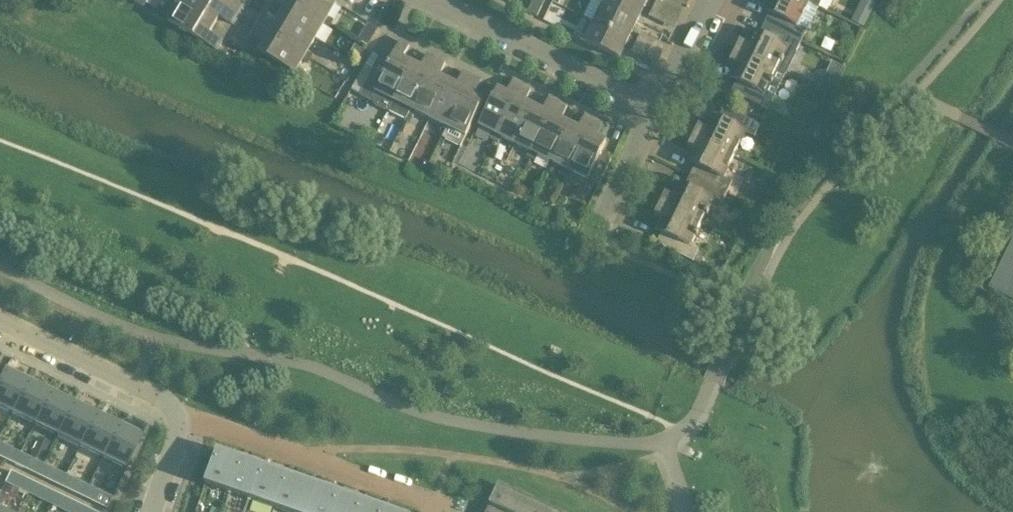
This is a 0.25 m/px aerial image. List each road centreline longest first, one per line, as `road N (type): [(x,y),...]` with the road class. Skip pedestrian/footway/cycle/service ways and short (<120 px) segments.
road 1 (residential): [(440,511),(442,506),(180,420)]
road 2 (residential): [(655,111),(427,0)]
road 3 (residential): [(180,420),(134,387),(0,320)]
road 4 (residential): [(655,111),(711,0)]

